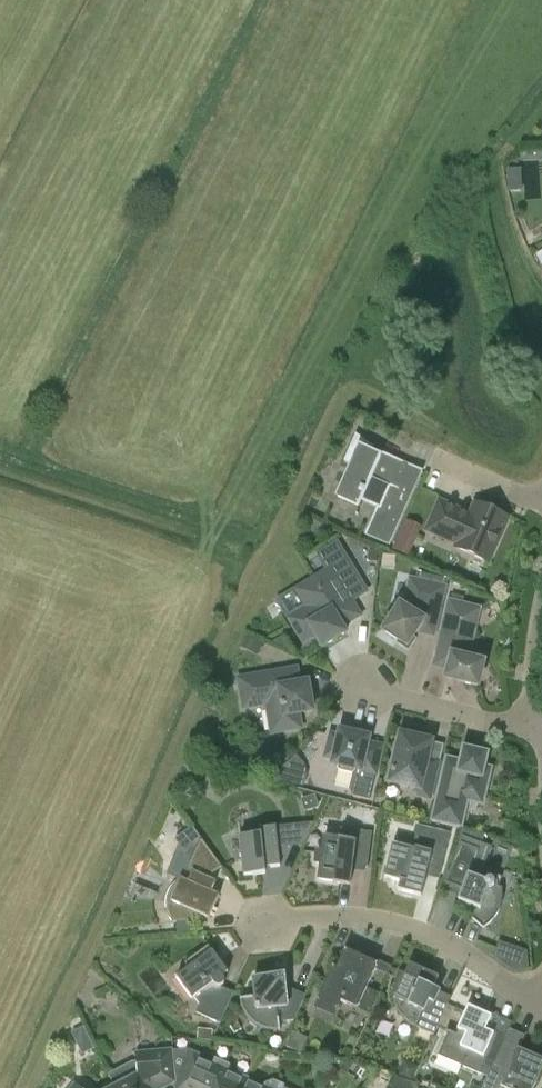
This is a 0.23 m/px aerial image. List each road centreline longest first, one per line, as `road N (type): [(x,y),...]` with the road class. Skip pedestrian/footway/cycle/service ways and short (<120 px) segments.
road 1 (residential): [(541,1009),(421,929),(365,917),(266,922)]
road 2 (residential): [(529,720),(484,720),(365,688)]

